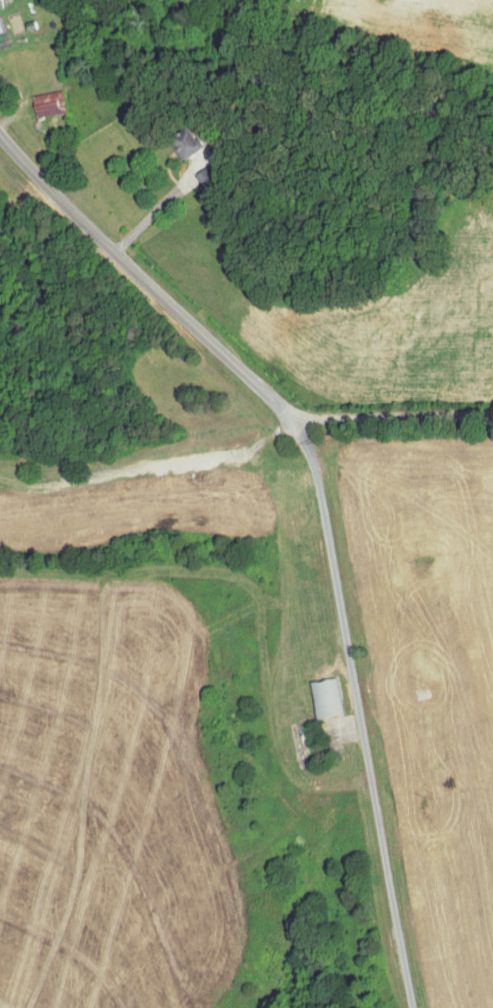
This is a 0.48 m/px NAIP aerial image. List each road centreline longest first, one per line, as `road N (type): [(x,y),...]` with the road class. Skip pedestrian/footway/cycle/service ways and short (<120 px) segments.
road 1 (residential): [(412,1007),(310,442),(0,133)]

